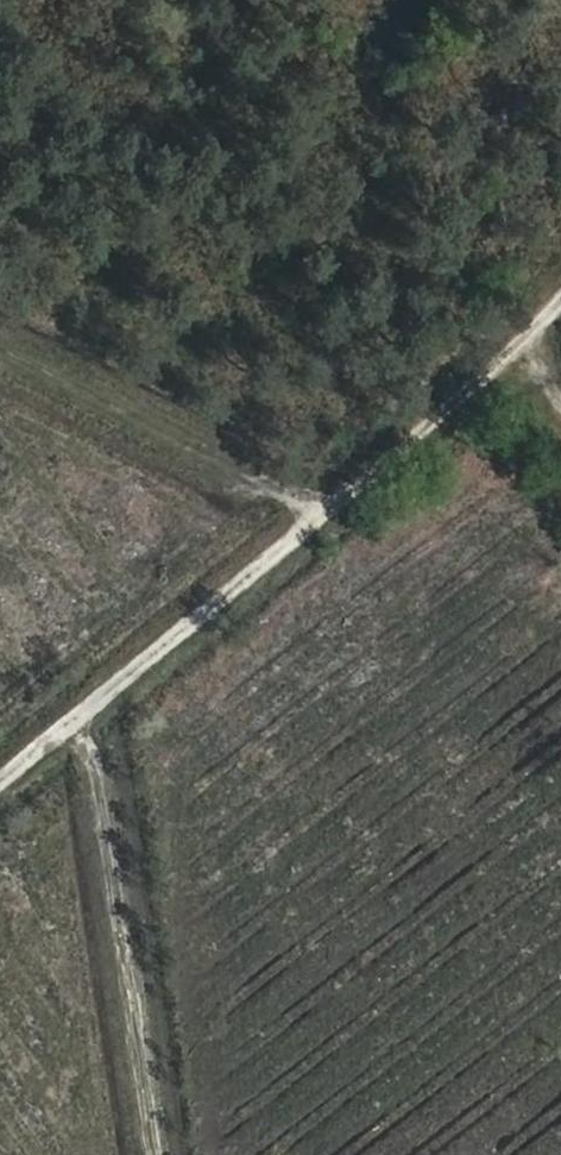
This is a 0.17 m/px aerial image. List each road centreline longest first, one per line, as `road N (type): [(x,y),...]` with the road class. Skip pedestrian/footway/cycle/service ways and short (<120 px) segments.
road 1 (track): [(0,756),(560,299)]
road 2 (track): [(56,710),(132,1154)]
road 3 (track): [(0,334),(312,502)]

